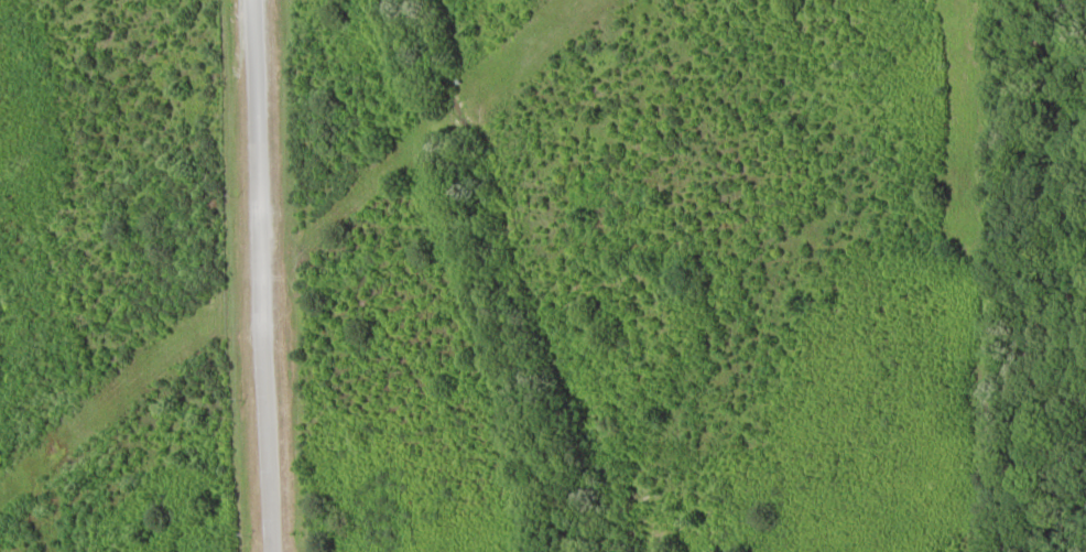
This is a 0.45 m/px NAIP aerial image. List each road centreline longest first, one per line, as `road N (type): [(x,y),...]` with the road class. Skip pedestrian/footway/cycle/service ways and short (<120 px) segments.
road 1 (residential): [(269,551),(248,0)]

